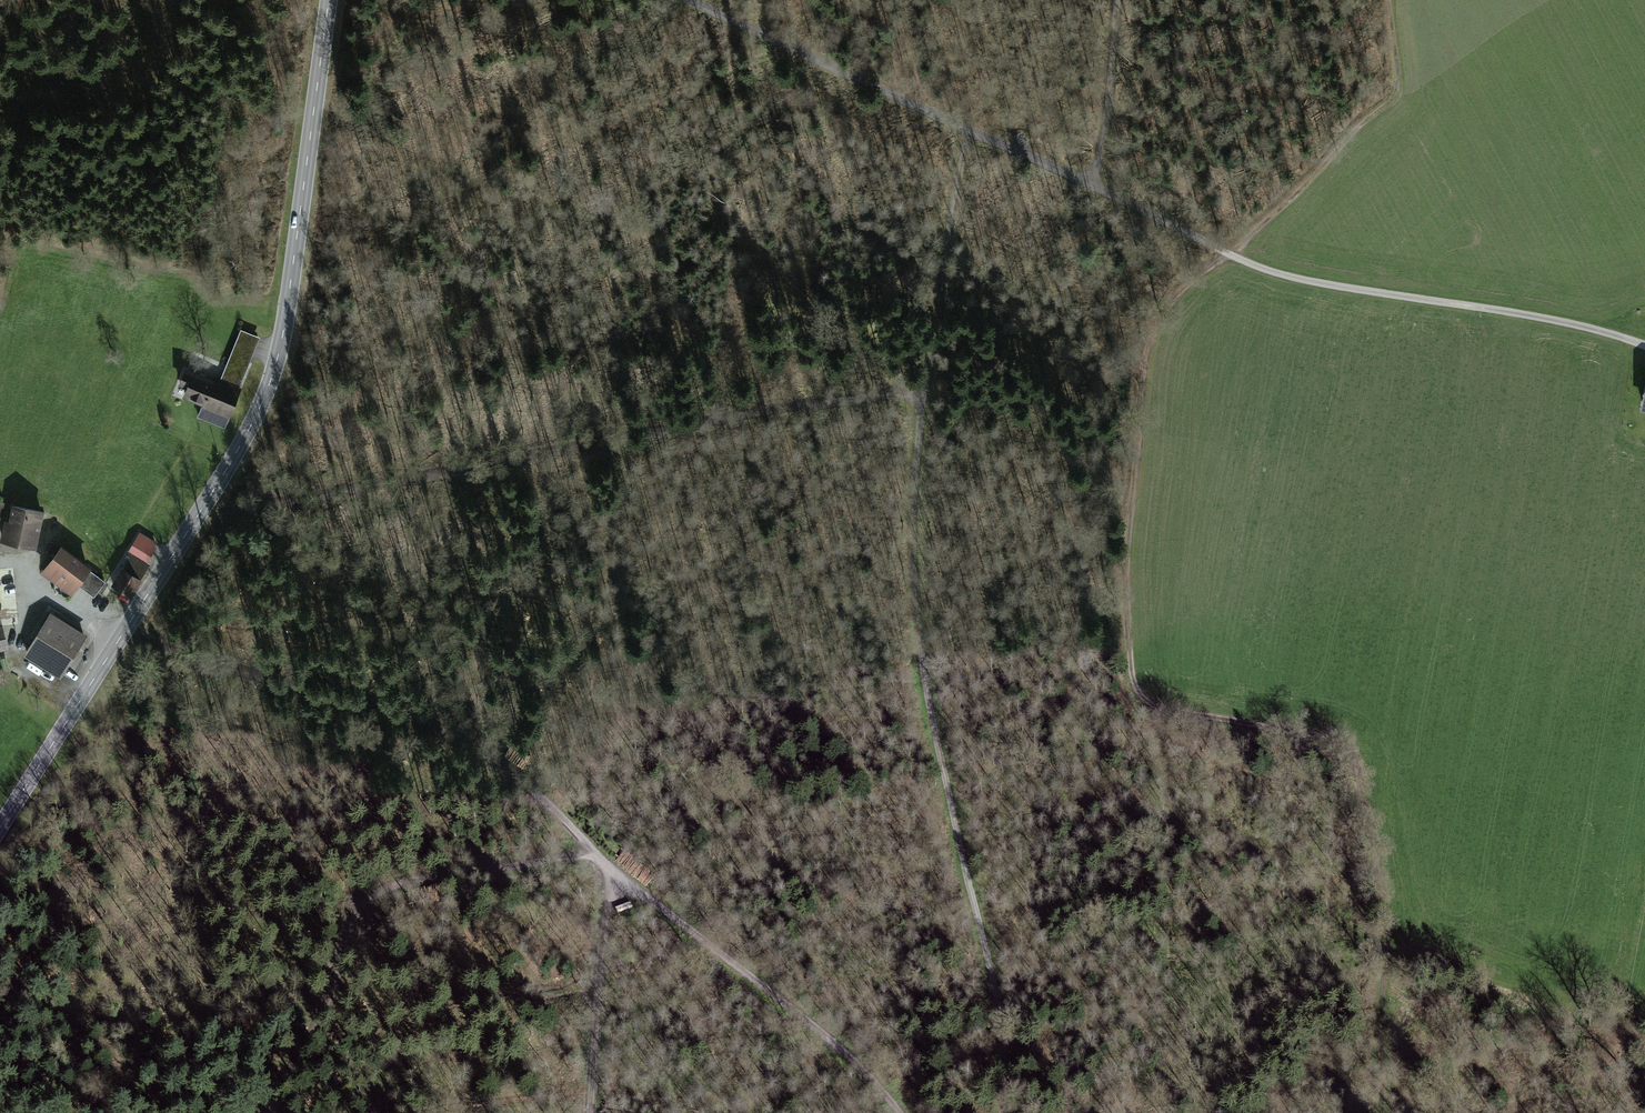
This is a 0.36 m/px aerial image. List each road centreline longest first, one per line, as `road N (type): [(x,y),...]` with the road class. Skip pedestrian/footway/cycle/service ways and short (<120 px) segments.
road 1 (track): [(1386,0),(1397,90),(1179,293),(1148,348),(1127,551),(1136,685),(1158,708),(1350,746),(1390,950)]
road 2 (track): [(123,636),(403,713),(471,745),(532,789),(614,874),(835,1042),(901,1112)]
road 3 (tertiary): [(329,0),(288,320),(270,388),(205,506),(0,829)]
road 4 (track): [(1005,1112),(1003,1029),(928,708),(913,596),(923,390)]
road 5 (track): [(923,390),(253,507),(205,506)]
road 6 (track): [(1644,345),(1502,311),(1296,279),(1250,265),(1098,187)]
road 7 (track): [(273,1112),(371,895),(402,882),(591,850)]
road 8 (track): [(970,130),(698,0)]
road 9 (track): [(970,130),(923,390)]
road 10 (track): [(590,1112),(614,874)]
road 11 (track): [(1121,0),(1098,187)]
road 12 (track): [(1373,1112),(1390,950)]
road 13 (track): [(1098,187),(970,130)]
road 14 (track): [(123,637),(0,570)]

